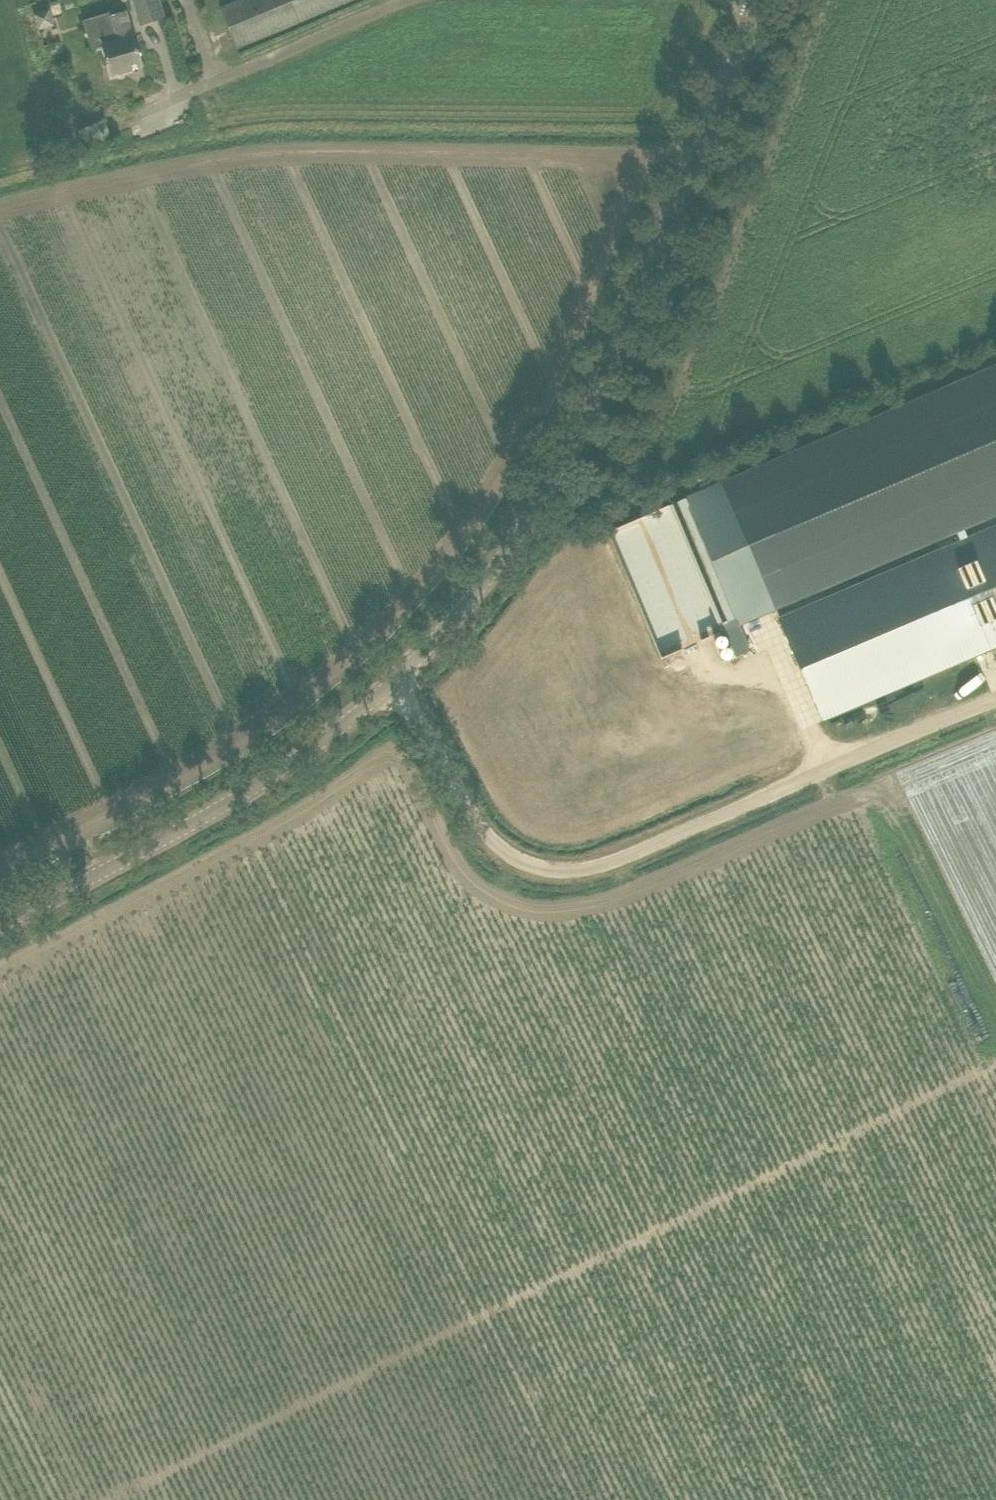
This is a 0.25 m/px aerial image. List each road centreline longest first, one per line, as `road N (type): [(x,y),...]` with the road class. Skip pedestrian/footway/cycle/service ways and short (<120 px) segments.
road 1 (tertiary): [(0,903),(263,763),(324,722),(418,633),(531,472),(751,0)]

